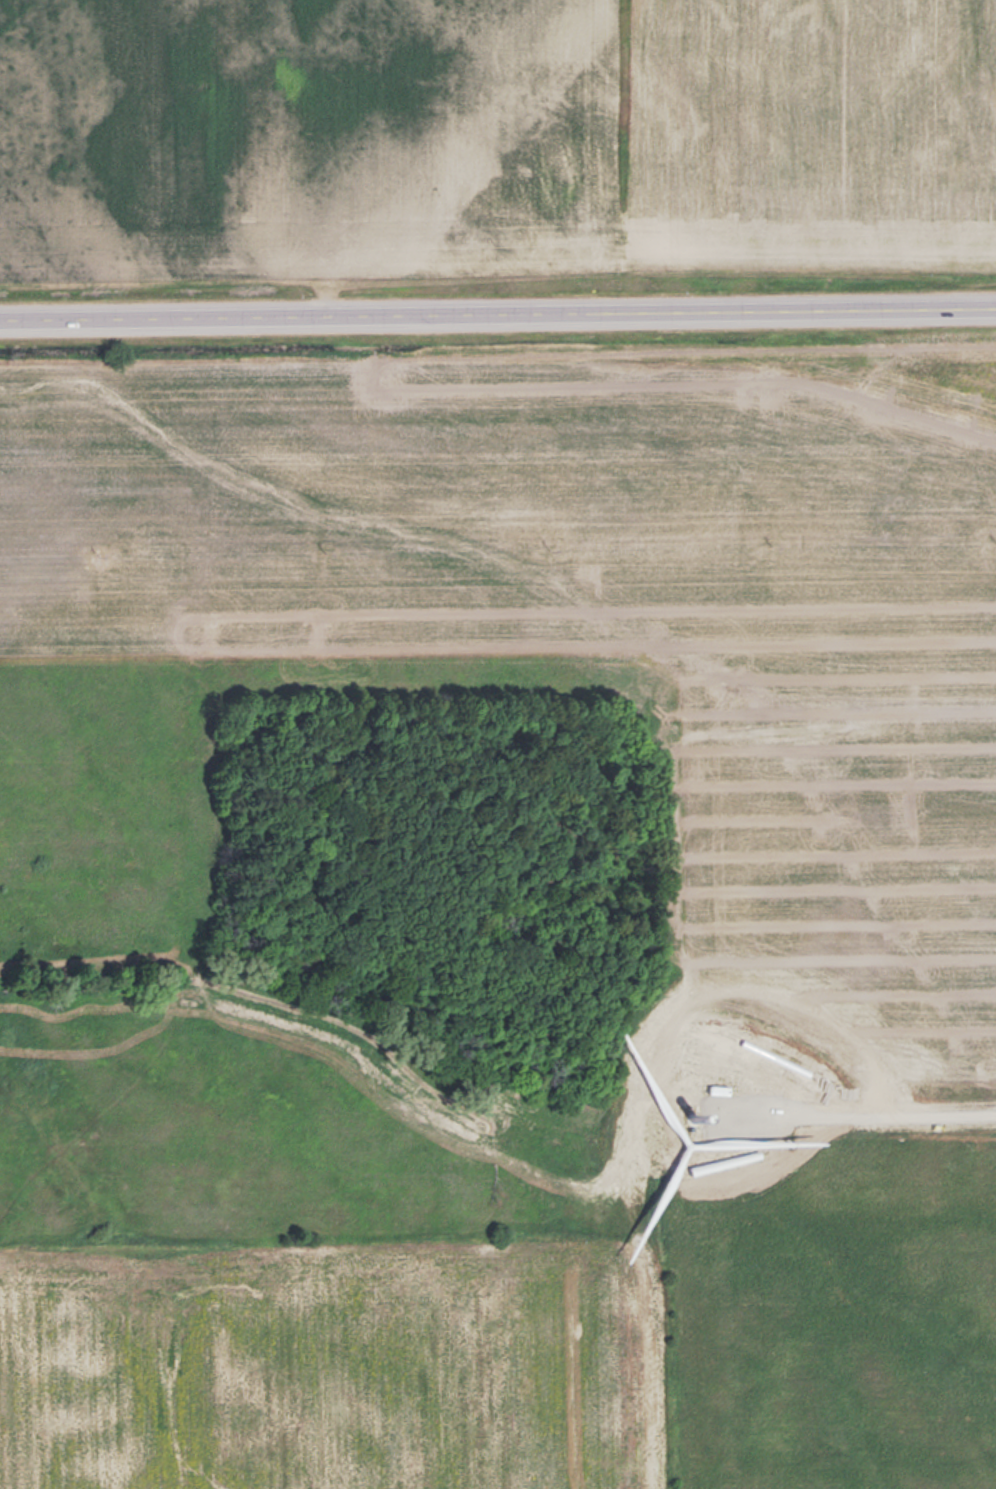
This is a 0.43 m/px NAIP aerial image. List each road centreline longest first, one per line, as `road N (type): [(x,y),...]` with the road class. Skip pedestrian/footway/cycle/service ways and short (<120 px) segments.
road 1 (primary): [(0,324),(995,309)]

